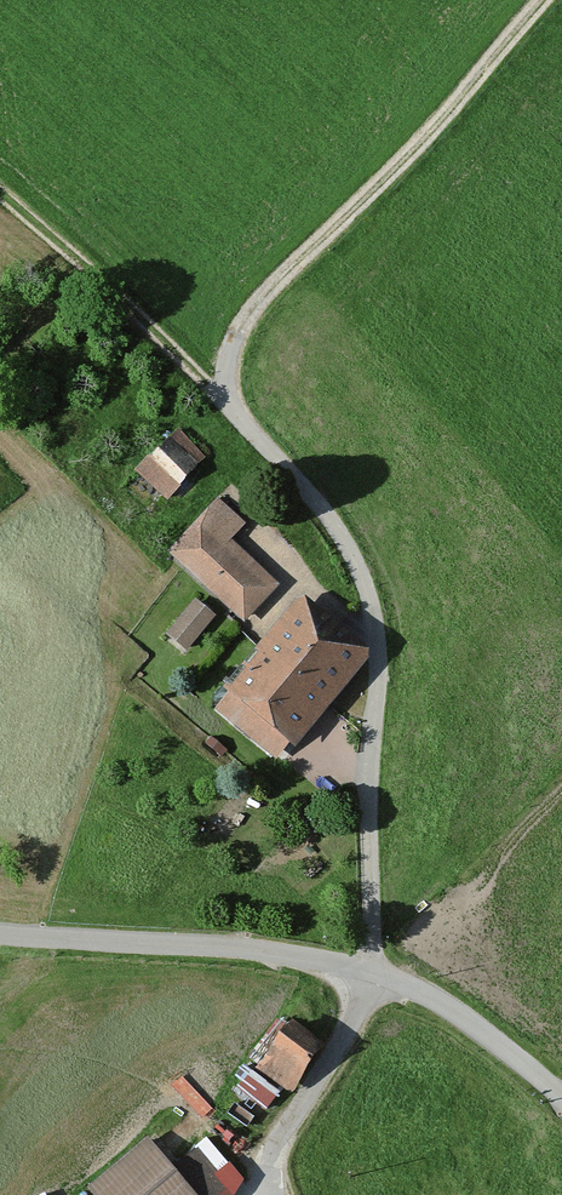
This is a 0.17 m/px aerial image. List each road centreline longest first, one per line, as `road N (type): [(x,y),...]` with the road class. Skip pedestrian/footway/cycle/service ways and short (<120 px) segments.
road 1 (tertiary): [(561,1096),(493,1037),(421,991),(373,976),(252,947),(0,932)]
road 2 (track): [(224,397),(241,328),(315,239),(546,0)]
road 3 (track): [(224,397),(0,190)]

